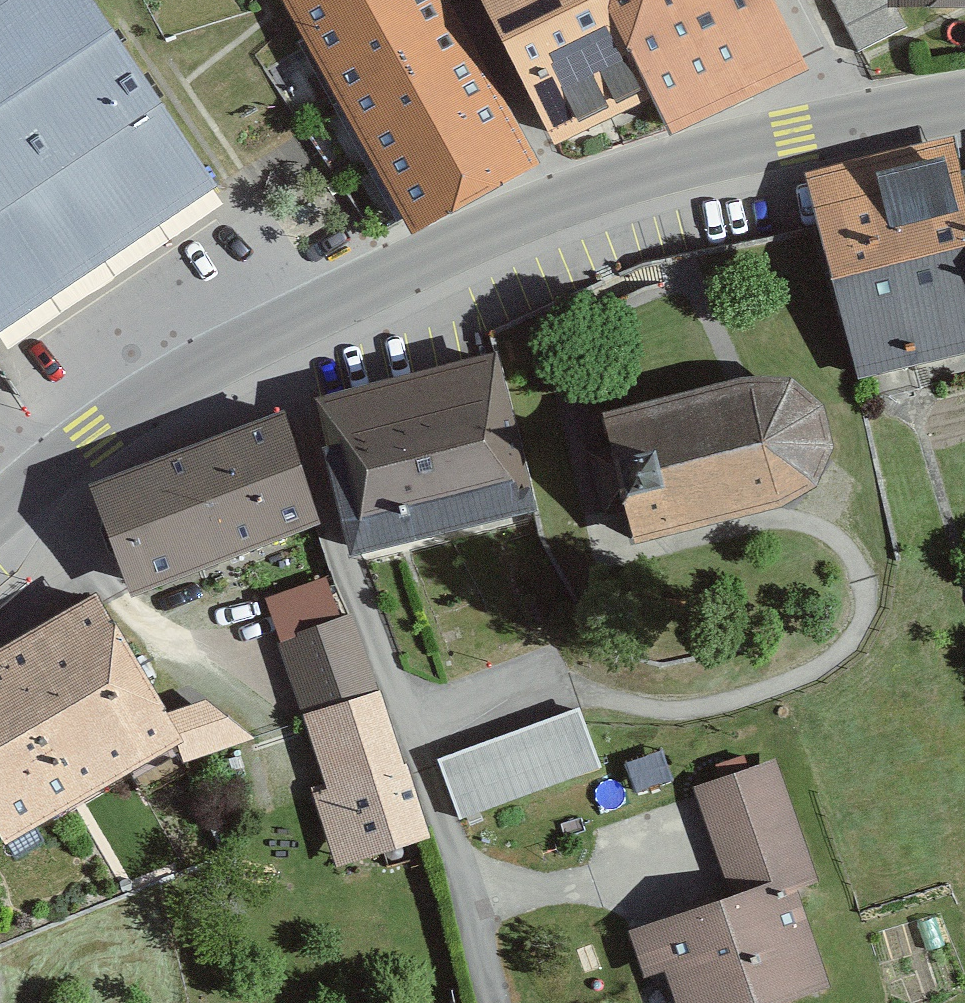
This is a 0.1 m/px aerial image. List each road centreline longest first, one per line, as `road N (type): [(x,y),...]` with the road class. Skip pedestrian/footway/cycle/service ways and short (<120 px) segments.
road 1 (secondary): [(964,102),(678,163),(475,244),(189,375),(93,435),(0,512)]

